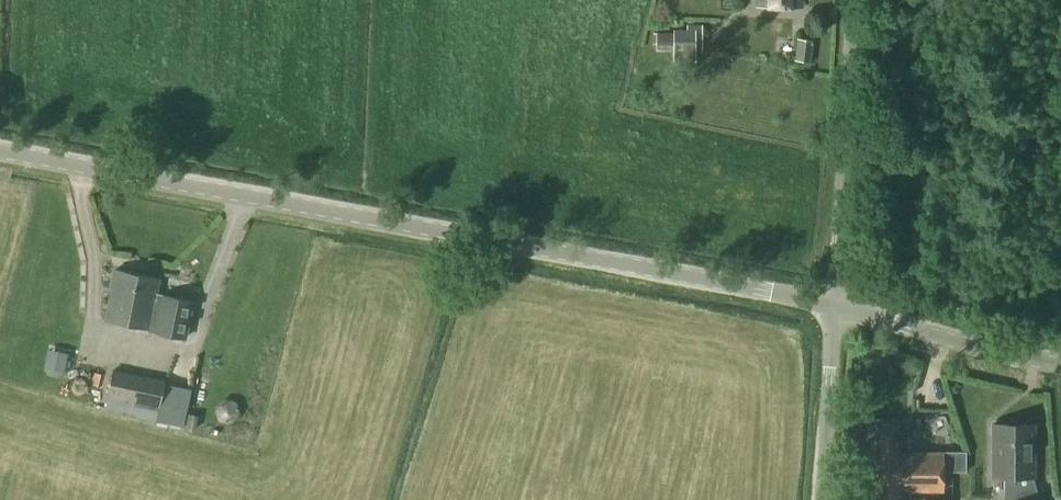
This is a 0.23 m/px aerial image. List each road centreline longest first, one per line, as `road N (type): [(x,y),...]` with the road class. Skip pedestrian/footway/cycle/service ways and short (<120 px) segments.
road 1 (tertiary): [(832,307),(0,152)]
road 2 (unclassified): [(832,307),(844,0)]
road 3 (tertiary): [(1060,364),(832,307)]
road 4 (unclassified): [(819,499),(832,307)]

